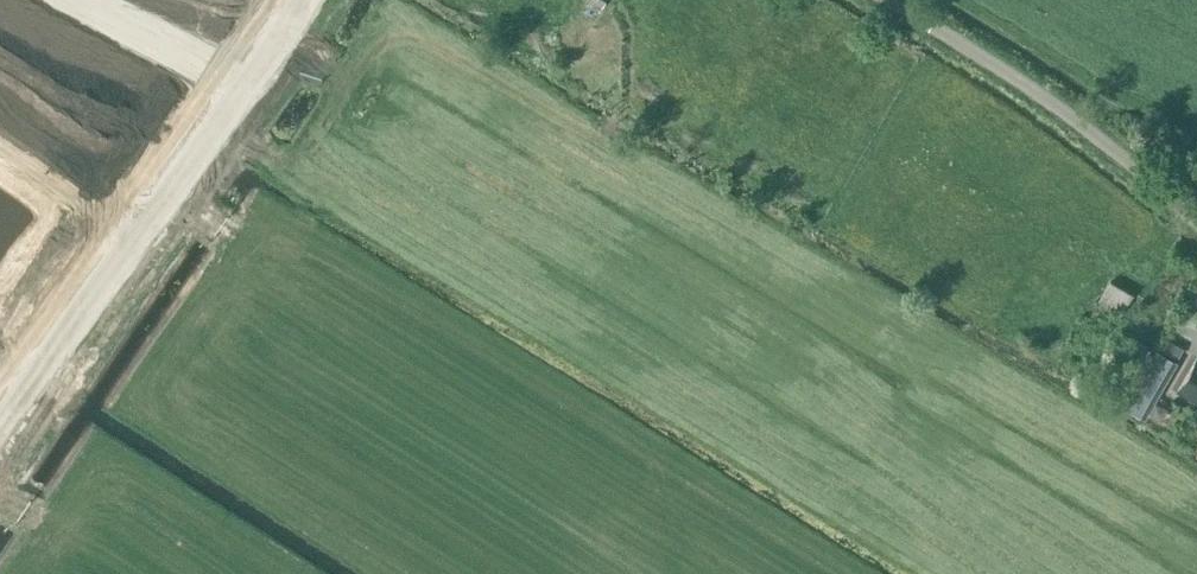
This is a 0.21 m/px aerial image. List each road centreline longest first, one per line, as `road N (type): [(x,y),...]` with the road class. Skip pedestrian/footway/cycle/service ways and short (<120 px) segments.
road 1 (residential): [(240,86),(0,428)]
road 2 (unclassified): [(1196,220),(1069,115),(884,0)]
road 3 (residential): [(240,86),(63,0)]

